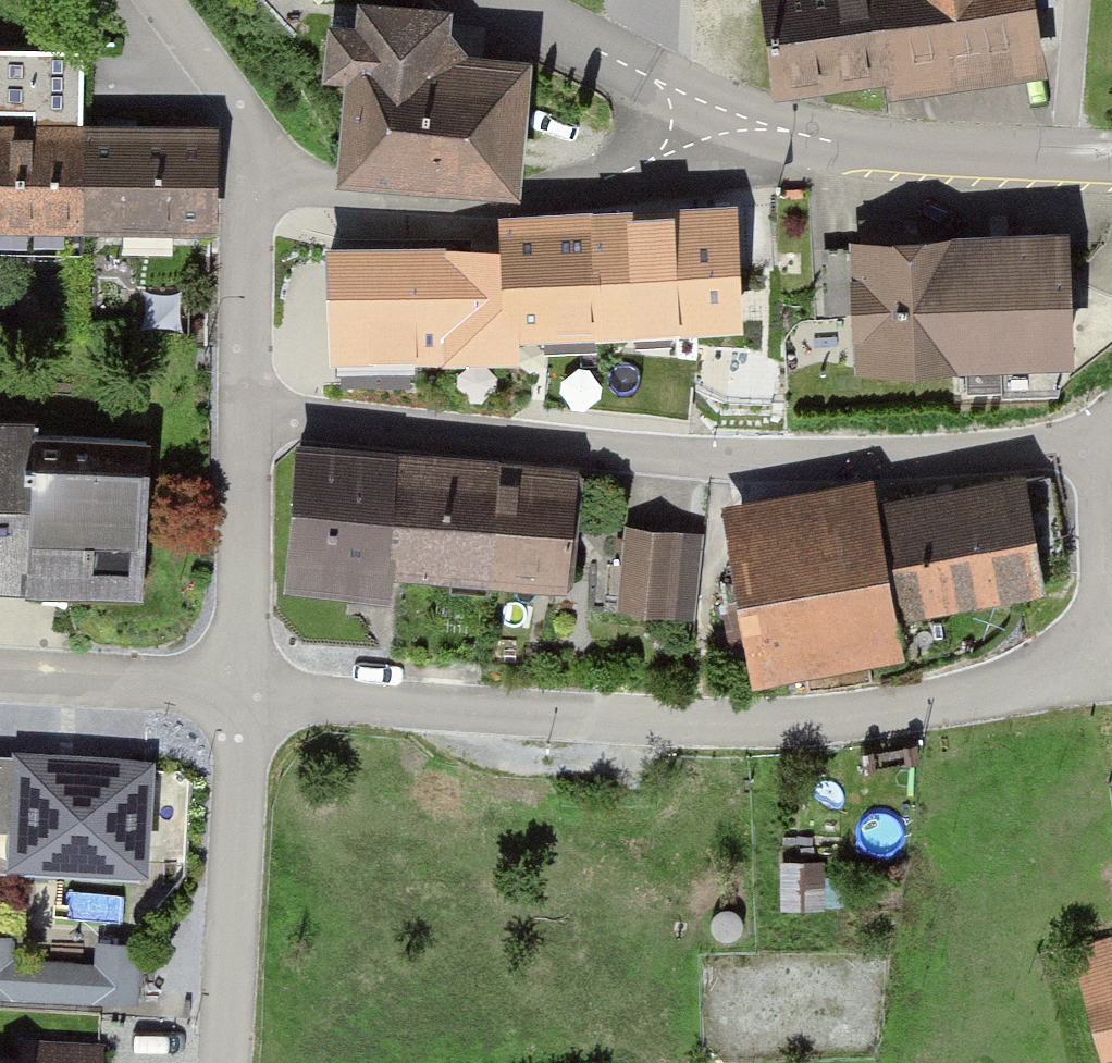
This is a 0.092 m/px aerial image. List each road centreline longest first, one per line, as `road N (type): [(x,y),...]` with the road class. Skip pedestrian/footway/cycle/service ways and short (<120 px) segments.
road 1 (residential): [(1111,675),(736,743),(247,699)]
road 2 (residential): [(259,415),(742,468),(1101,443)]
road 3 (residential): [(270,193),(519,206),(825,157)]
road 4 (residential): [(228,1062),(247,699)]
road 5 (unclassified): [(518,0),(825,157)]
road 6 (unclassified): [(825,157),(1111,163)]
road 7 (residential): [(247,699),(259,415)]
road 8 (residential): [(247,699),(0,680)]
road 9 (residential): [(1111,675),(1101,443)]
road 10 (residential): [(148,0),(270,193)]
road 11 (residential): [(259,415),(270,193)]

